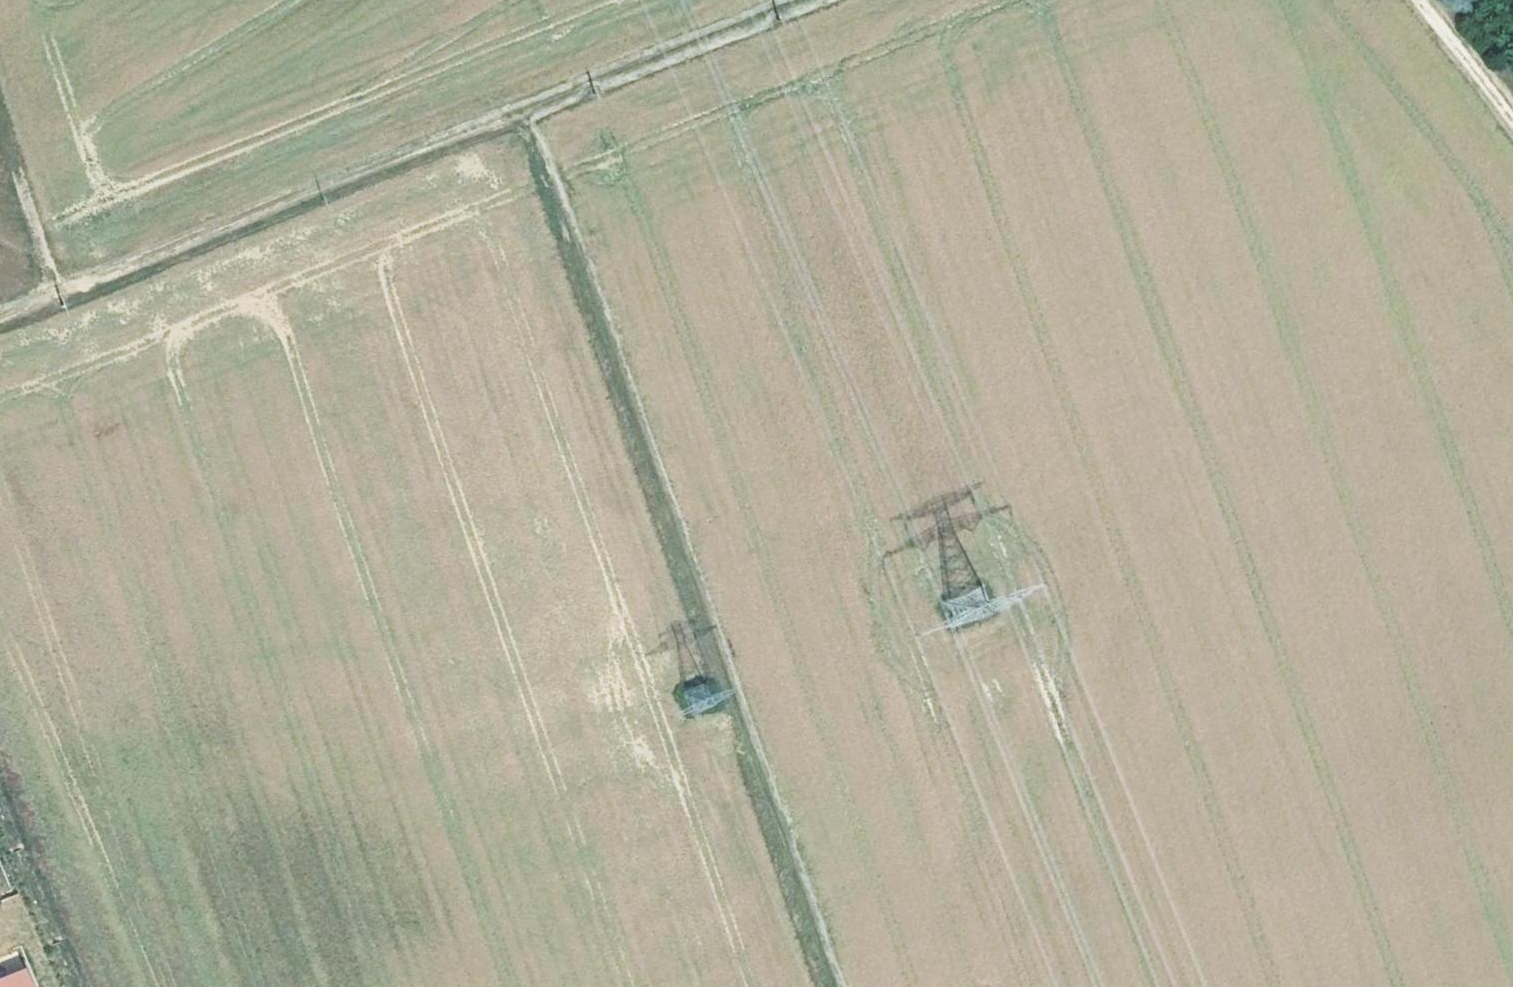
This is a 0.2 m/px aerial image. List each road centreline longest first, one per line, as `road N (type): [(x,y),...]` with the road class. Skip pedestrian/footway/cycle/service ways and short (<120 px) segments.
road 1 (track): [(524,109),(837,986)]
road 2 (track): [(0,314),(797,0)]
road 3 (track): [(1512,123),(1417,0)]

